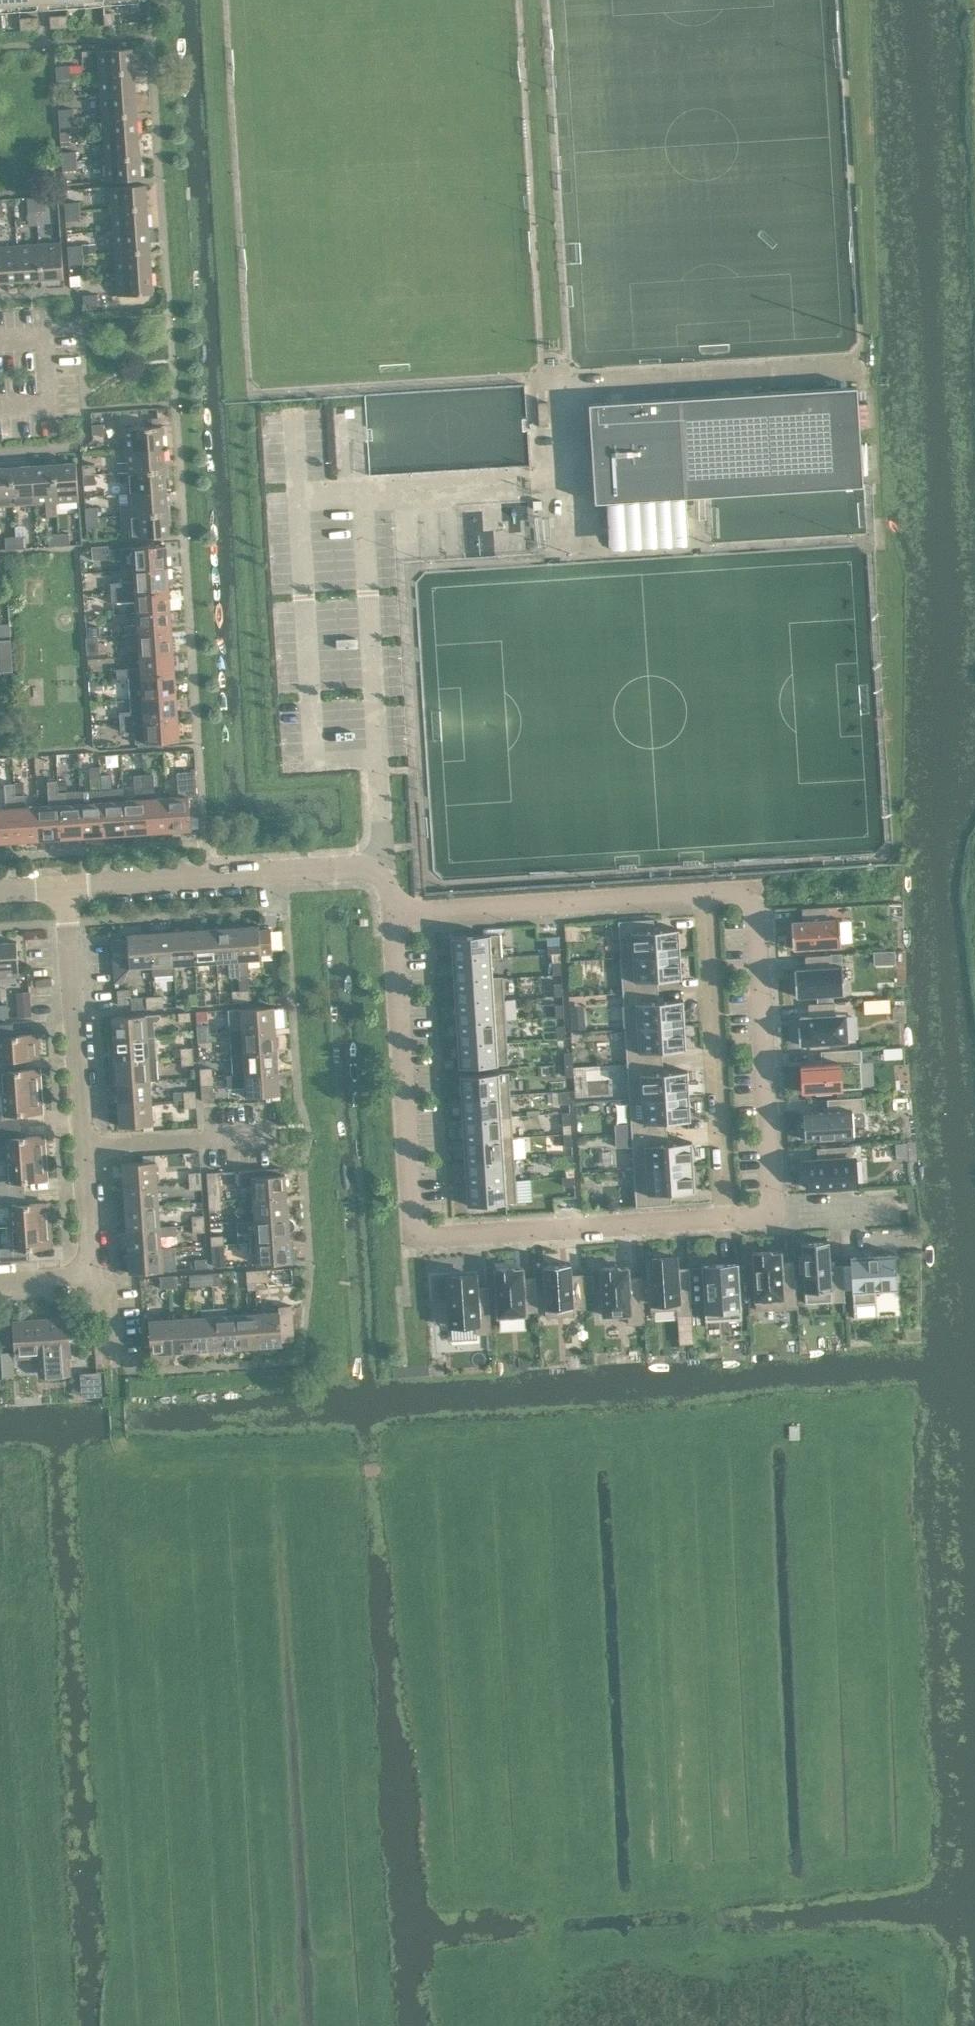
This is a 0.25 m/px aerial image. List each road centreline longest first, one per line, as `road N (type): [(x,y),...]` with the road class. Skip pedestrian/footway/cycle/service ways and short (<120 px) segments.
road 1 (residential): [(388,916),(413,1235),(773,1211)]
road 2 (residential): [(752,893),(388,916)]
road 3 (residential): [(752,893),(773,1211)]
road 4 (residential): [(385,869),(68,891)]
road 5 (residential): [(82,1148),(68,891)]
road 6 (residential): [(89,1277),(82,1148)]
road 7 (residential): [(773,1211),(895,1205)]

